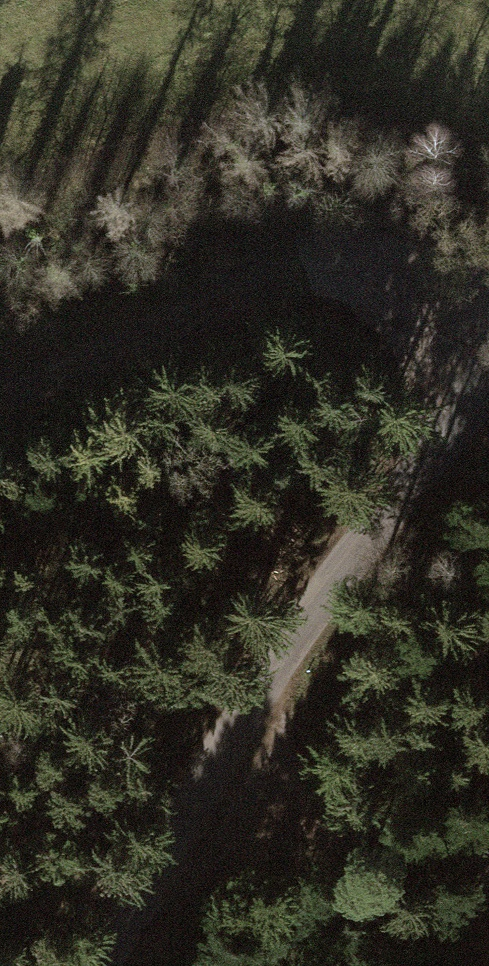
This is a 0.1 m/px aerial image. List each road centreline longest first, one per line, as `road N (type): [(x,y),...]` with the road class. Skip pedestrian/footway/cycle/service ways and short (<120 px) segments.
road 1 (tertiary): [(488,345),(121,965)]
road 2 (track): [(0,415),(322,265),(401,267),(487,346)]
road 3 (track): [(488,876),(218,810)]

